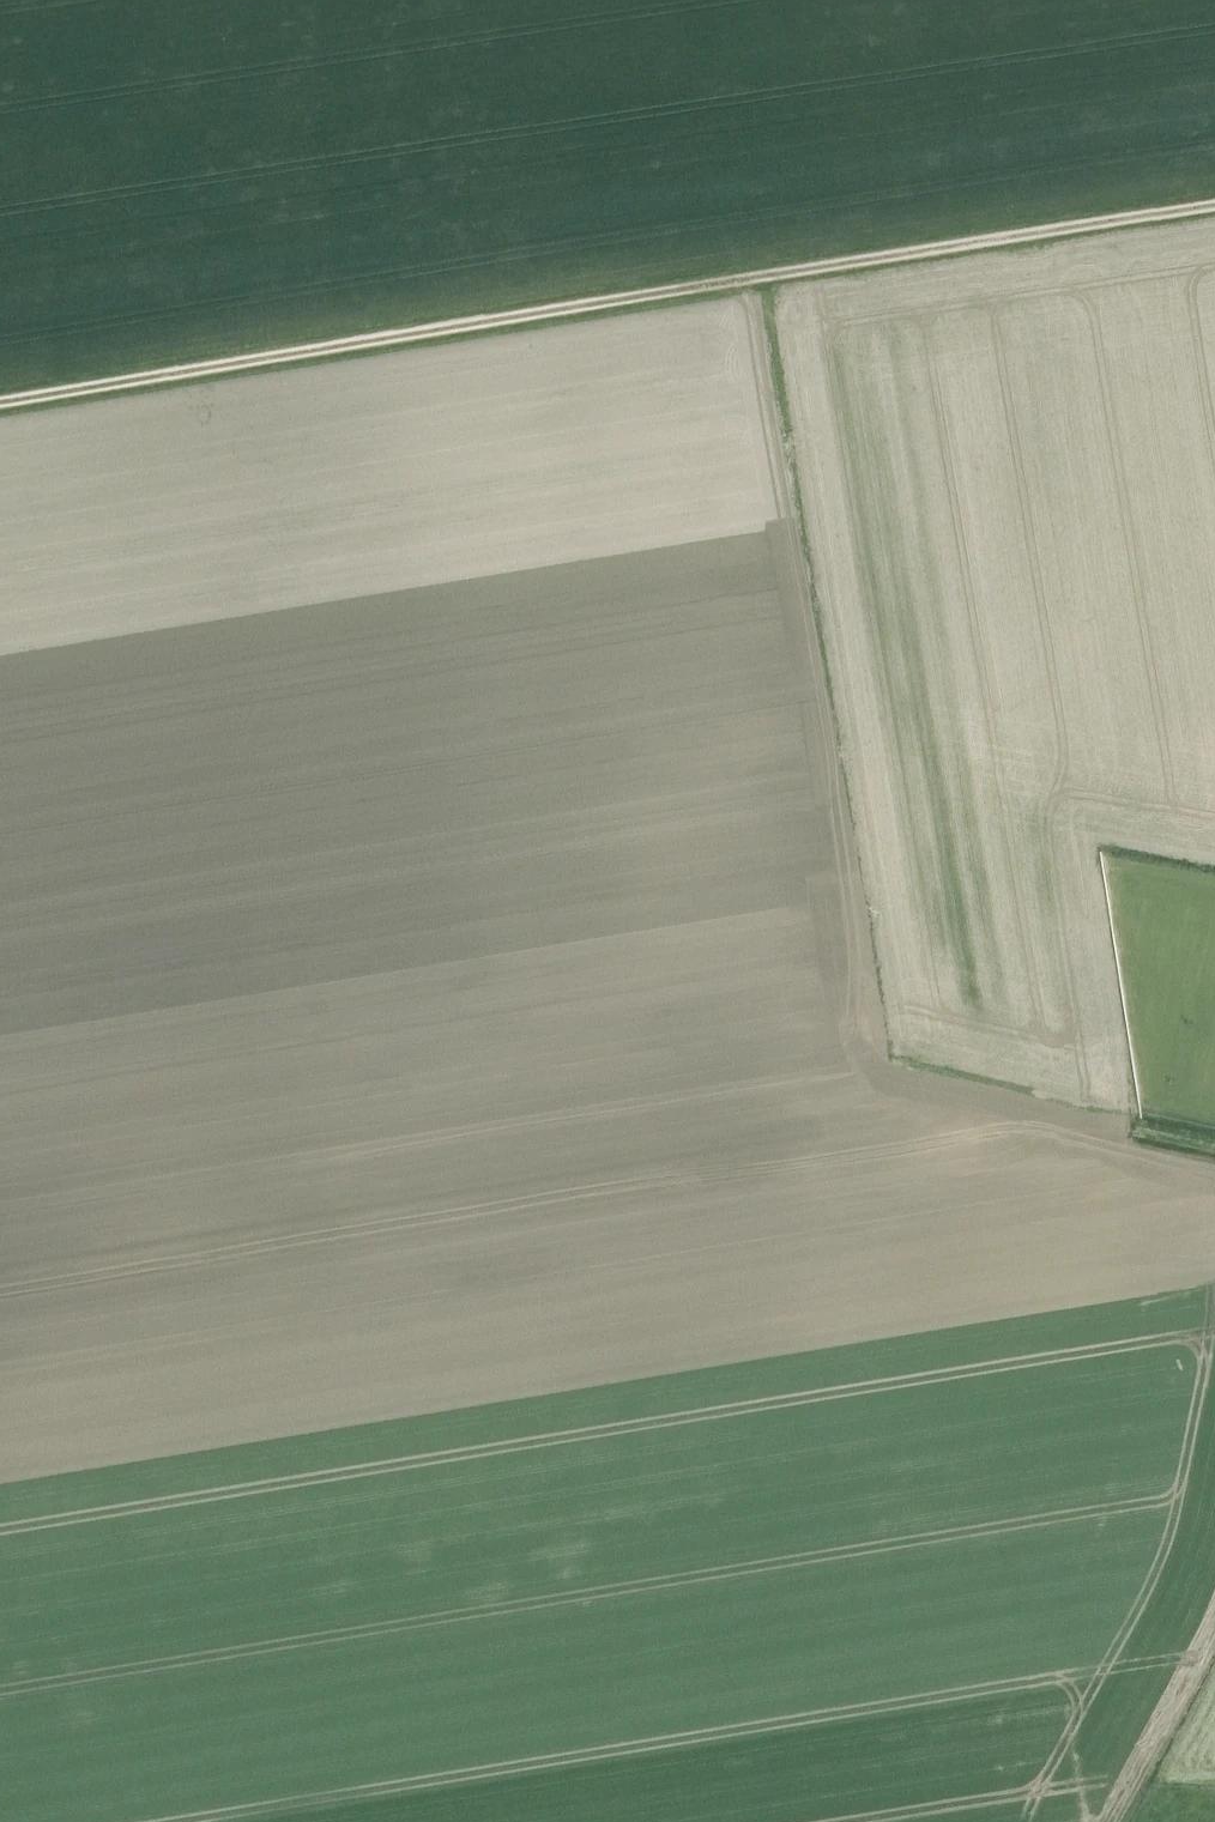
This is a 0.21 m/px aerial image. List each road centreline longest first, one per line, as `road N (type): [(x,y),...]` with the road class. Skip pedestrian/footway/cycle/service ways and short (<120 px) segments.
road 1 (track): [(1214,206),(0,407)]

